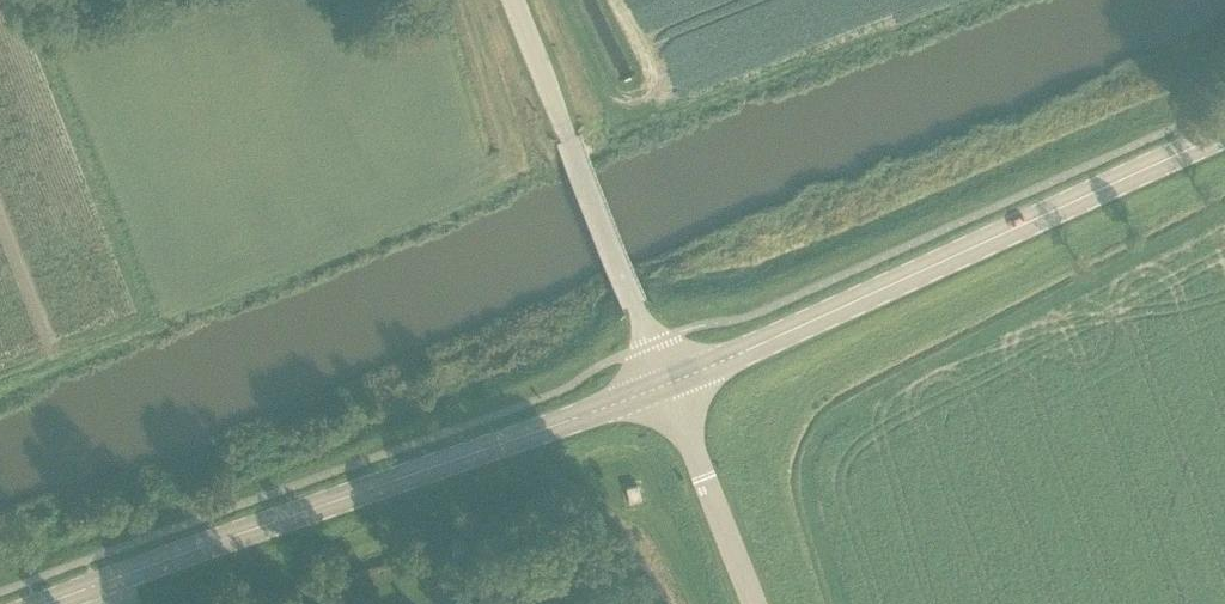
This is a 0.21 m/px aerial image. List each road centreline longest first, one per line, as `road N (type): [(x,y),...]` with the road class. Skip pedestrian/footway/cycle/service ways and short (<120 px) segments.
road 1 (tertiary): [(667,383),(46,603)]
road 2 (tertiary): [(1224,133),(667,383)]
road 3 (unclassified): [(667,383),(514,0)]
road 4 (unclassified): [(756,603),(667,383)]

